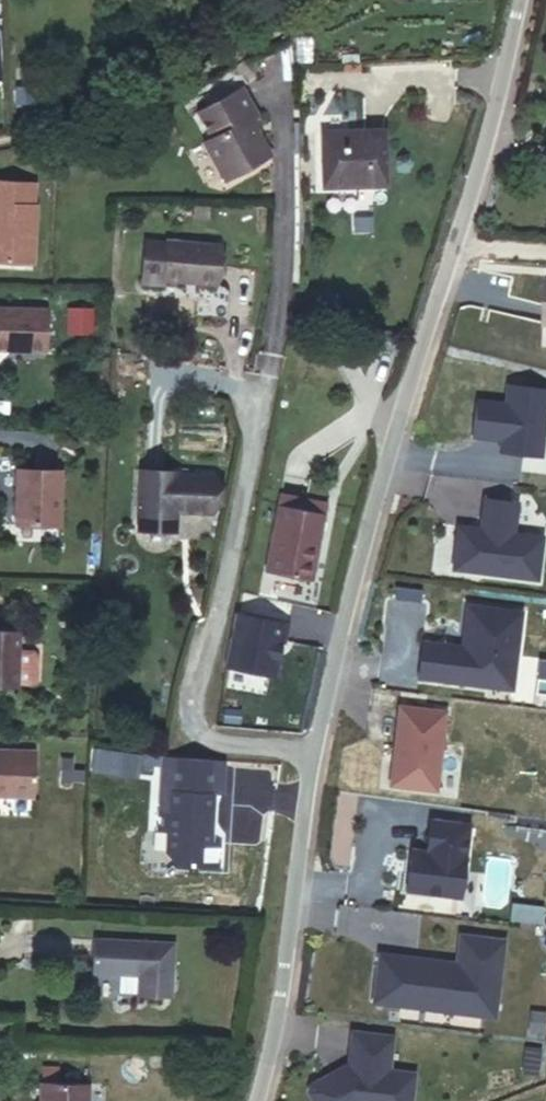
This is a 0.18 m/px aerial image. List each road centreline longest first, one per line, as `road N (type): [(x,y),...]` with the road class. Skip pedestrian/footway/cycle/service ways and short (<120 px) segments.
road 1 (residential): [(313,747),(397,426),(501,80),(516,0)]
road 2 (residential): [(313,747),(219,742),(195,729),(191,684),(233,543),(258,400)]
road 3 (residential): [(252,1100),(285,959),(313,747)]

